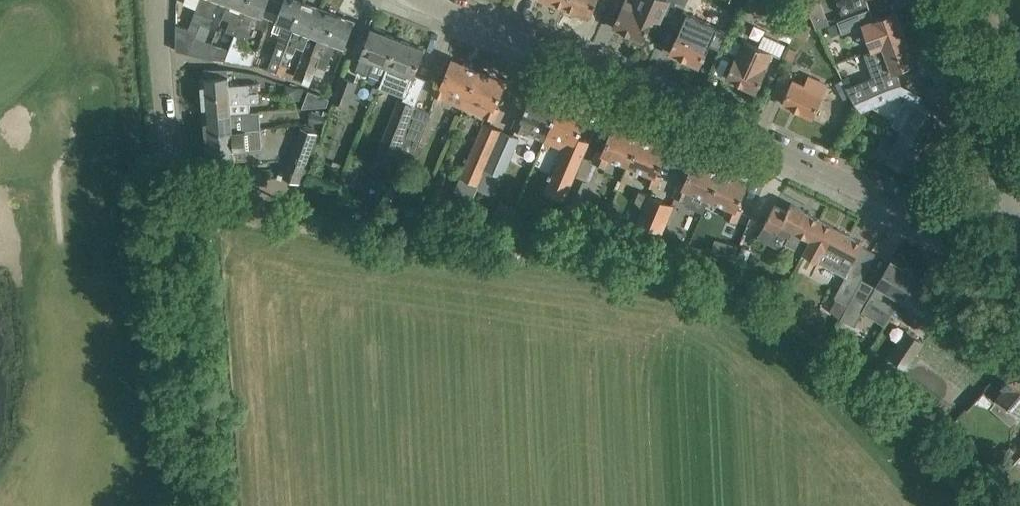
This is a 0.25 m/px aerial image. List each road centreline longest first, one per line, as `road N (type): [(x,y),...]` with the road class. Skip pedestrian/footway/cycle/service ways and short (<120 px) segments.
road 1 (residential): [(1013,198),(947,215),(912,211),(417,0)]
road 2 (tertiary): [(1013,198),(940,0)]
road 3 (unclassified): [(172,184),(156,0)]

